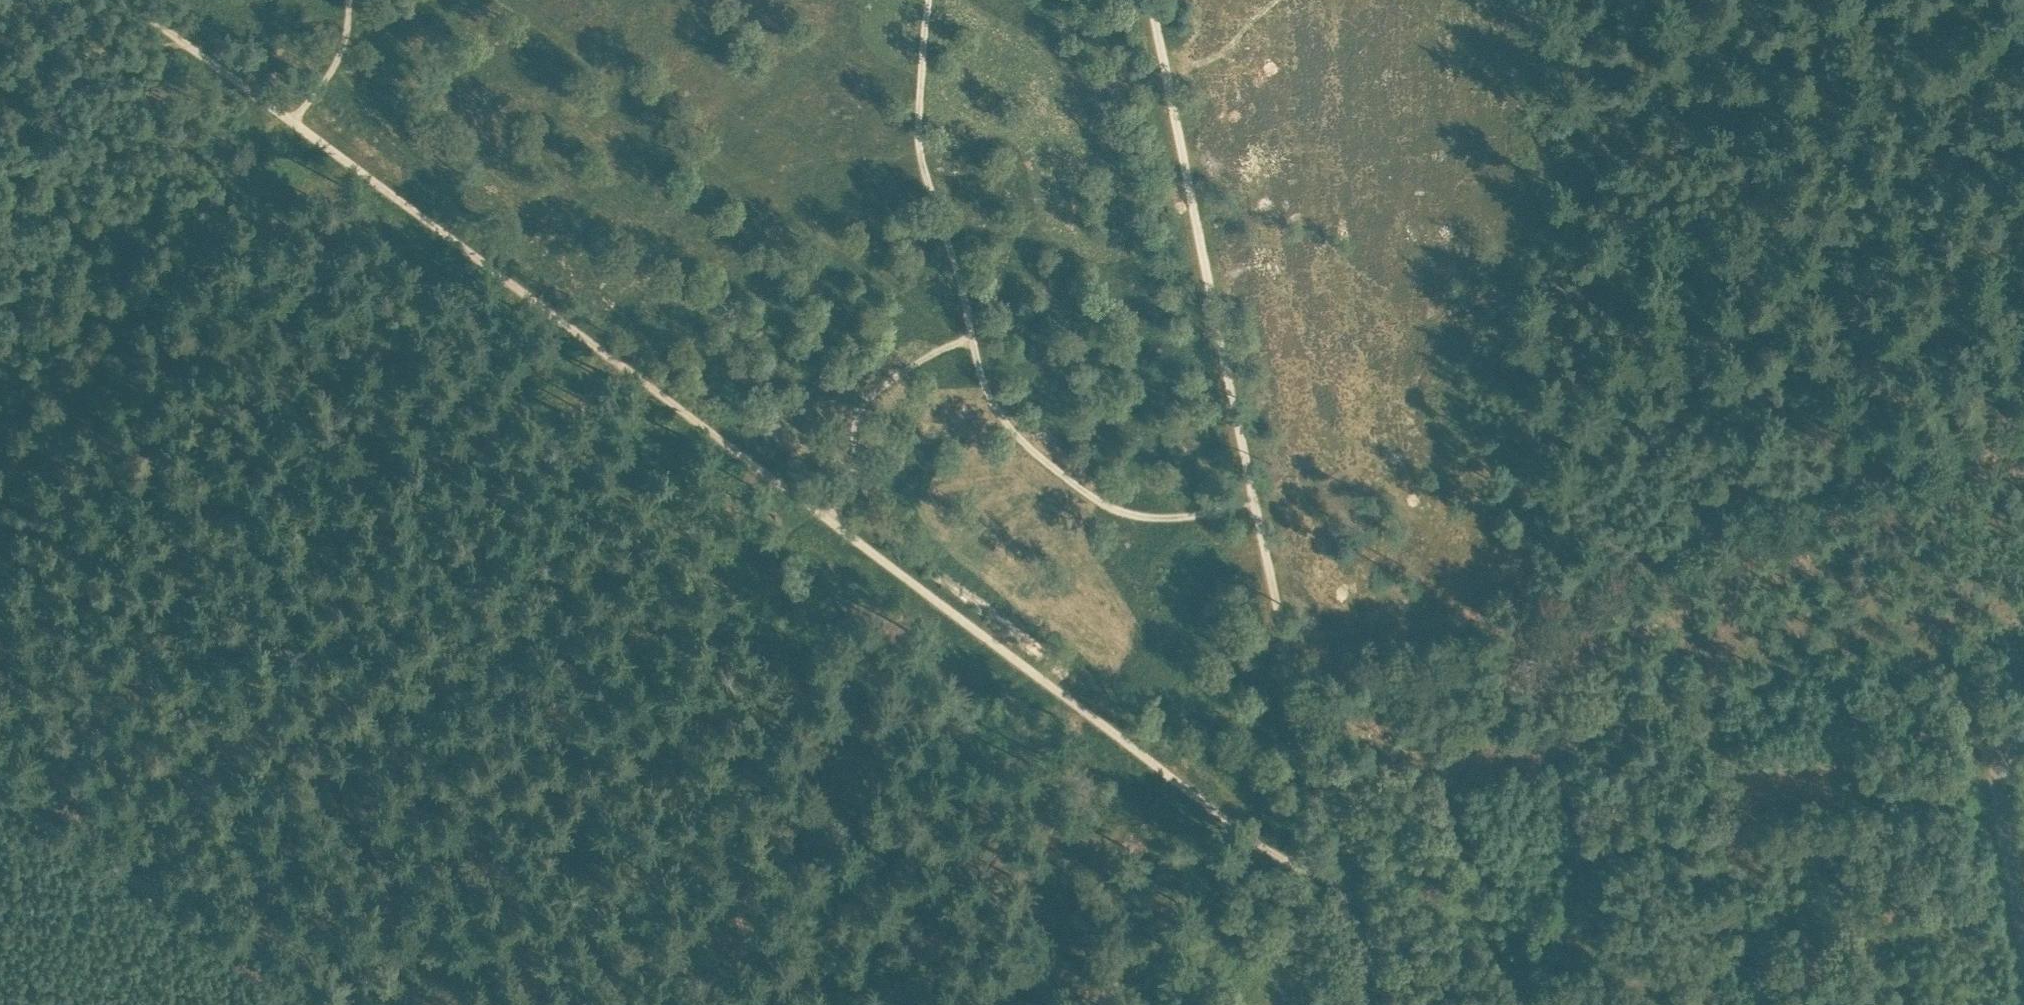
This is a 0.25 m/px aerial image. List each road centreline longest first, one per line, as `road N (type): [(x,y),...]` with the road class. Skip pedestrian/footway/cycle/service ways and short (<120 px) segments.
road 1 (unclassified): [(2023,885),(2005,786),(2006,761),(2023,738)]

